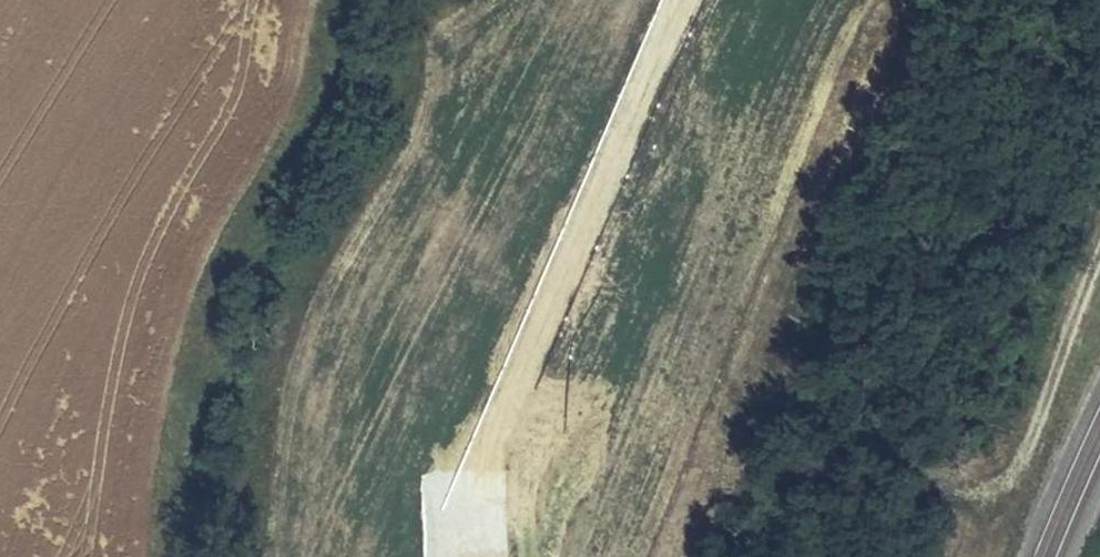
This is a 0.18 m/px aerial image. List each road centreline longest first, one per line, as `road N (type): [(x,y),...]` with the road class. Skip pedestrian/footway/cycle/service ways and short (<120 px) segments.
road 1 (track): [(1099,257),(1008,487)]

